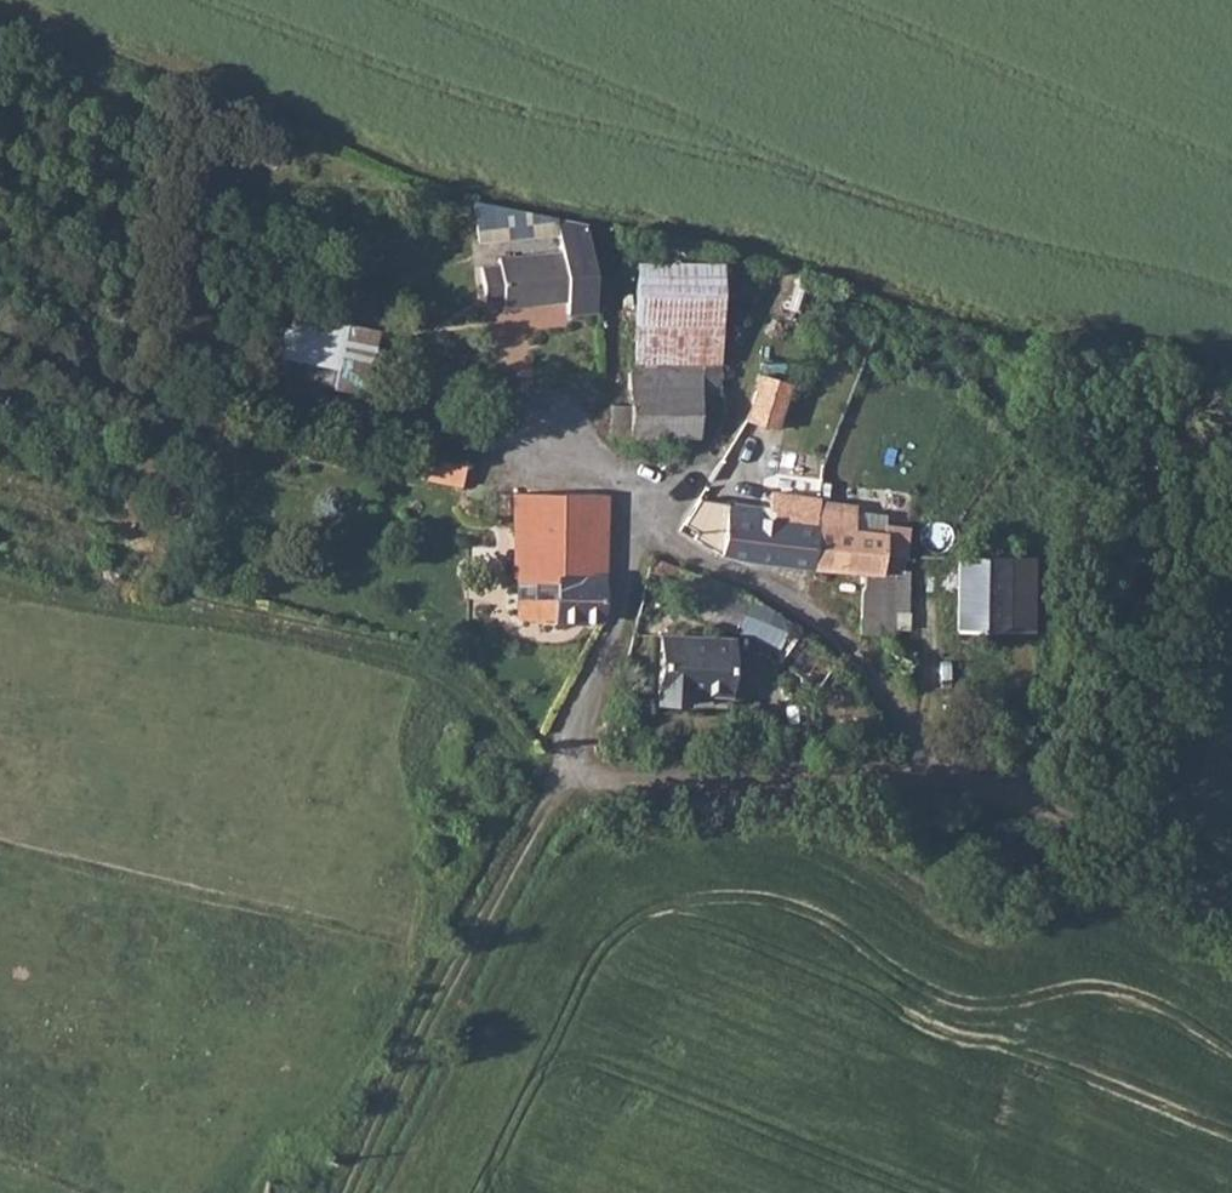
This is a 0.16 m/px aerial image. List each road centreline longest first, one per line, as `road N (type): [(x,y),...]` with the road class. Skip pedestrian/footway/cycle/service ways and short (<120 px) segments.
road 1 (track): [(0,584),(404,654),(456,692),(511,760),(564,764),(352,1192)]
road 2 (unclassified): [(945,780),(831,629),(656,528),(564,764),(735,779)]
road 3 (track): [(656,528),(601,468),(290,400),(161,404),(0,338)]
road 4 (unclassified): [(1231,915),(1094,825),(945,780)]
road 5 (unclassified): [(735,779),(945,780)]

